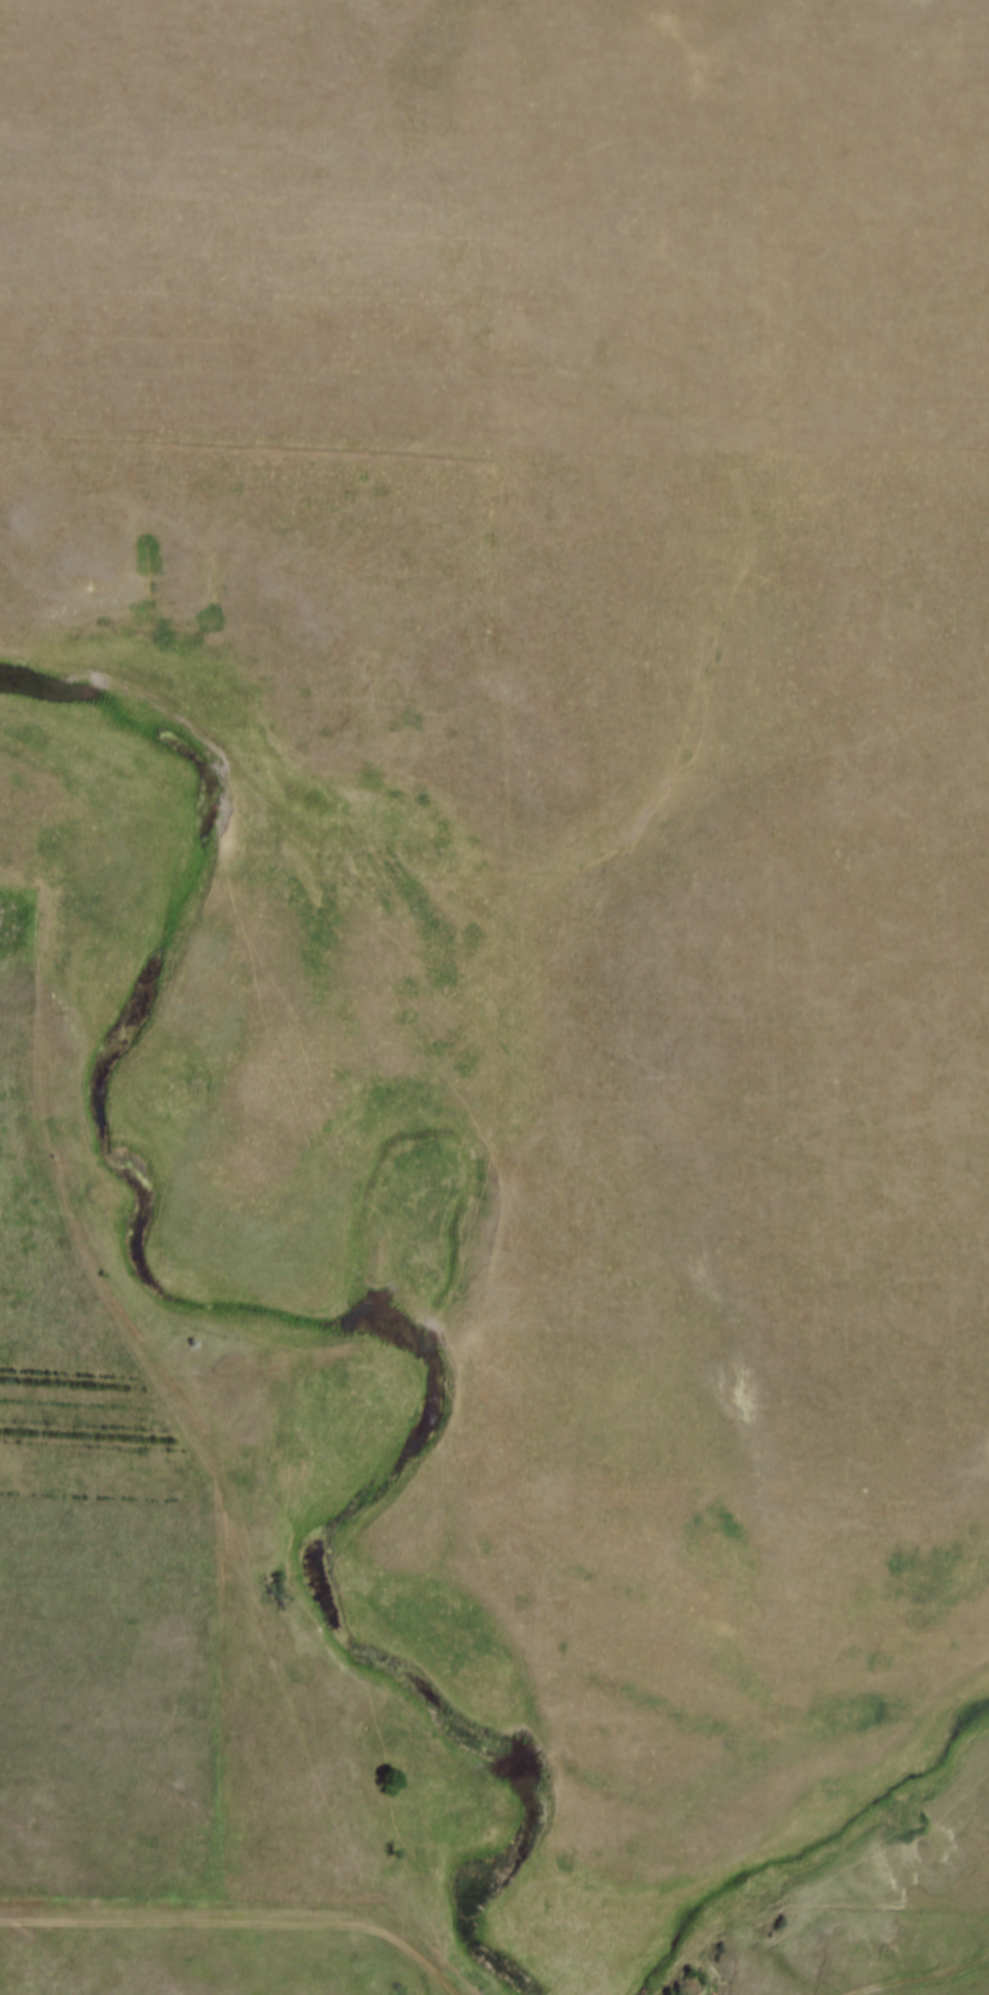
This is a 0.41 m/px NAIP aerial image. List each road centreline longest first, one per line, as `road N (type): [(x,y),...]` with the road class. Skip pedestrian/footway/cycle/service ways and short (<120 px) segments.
road 1 (track): [(453,1994),(395,1947),(365,1938),(0,1925)]

